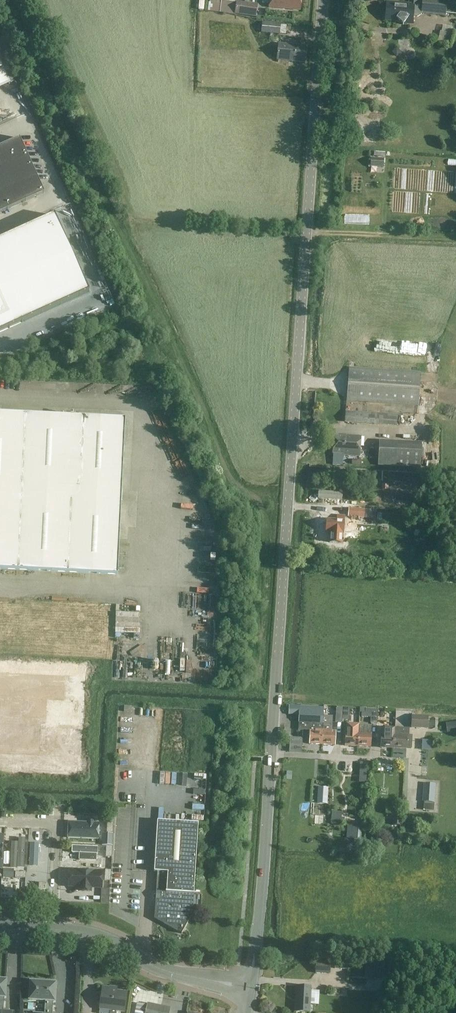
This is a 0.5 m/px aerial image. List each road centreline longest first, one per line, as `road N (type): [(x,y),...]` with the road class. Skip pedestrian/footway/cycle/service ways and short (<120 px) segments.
road 1 (tertiary): [(272,754),(324,0)]
road 2 (tertiary): [(0,927),(86,933),(165,971),(250,988)]
road 3 (tertiary): [(250,988),(272,754)]
road 4 (track): [(455,240),(307,230)]
road 5 (residential): [(272,754),(416,760)]

